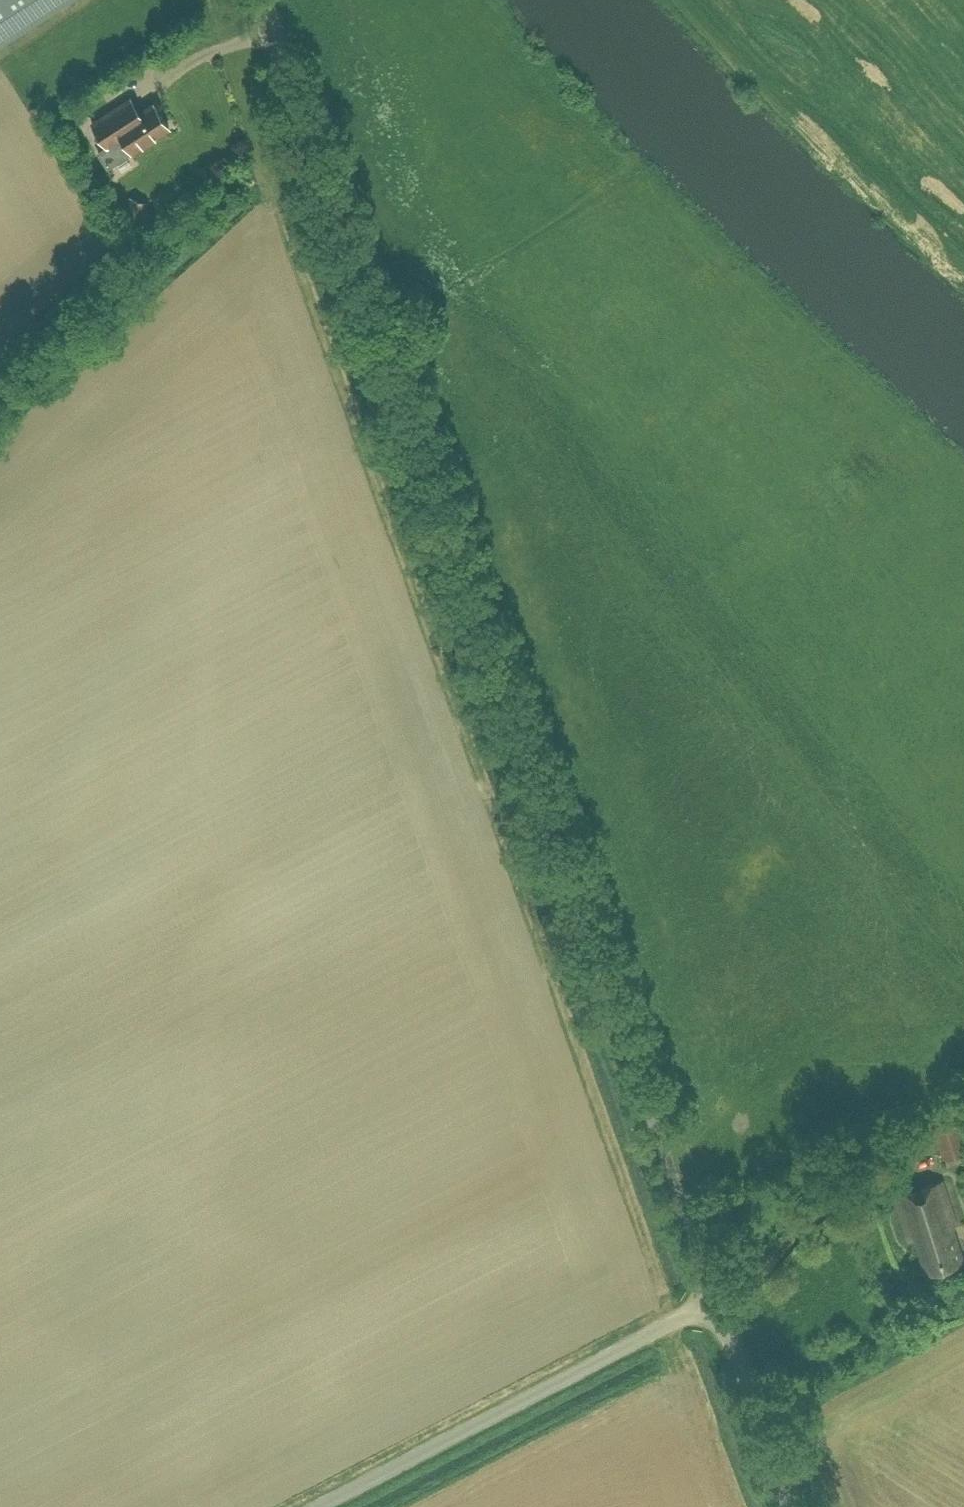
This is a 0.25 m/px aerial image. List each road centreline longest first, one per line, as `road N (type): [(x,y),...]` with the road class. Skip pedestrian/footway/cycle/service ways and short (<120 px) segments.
road 1 (unclassified): [(715,1298),(254,0)]
road 2 (unclassified): [(314,1506),(715,1298)]
road 3 (unclassified): [(793,1506),(715,1298)]

